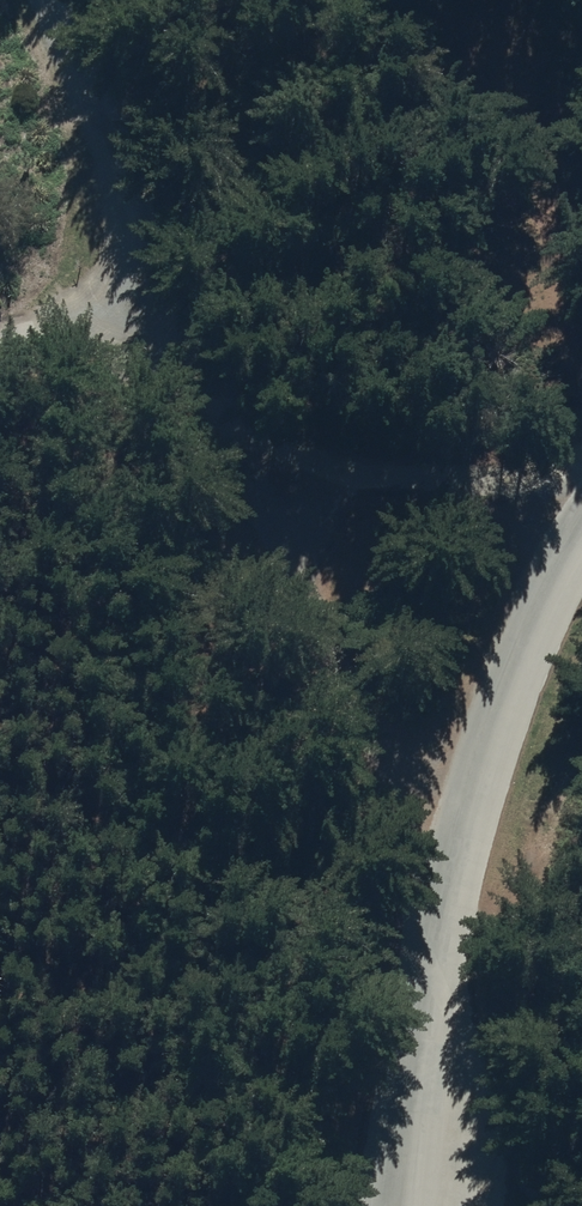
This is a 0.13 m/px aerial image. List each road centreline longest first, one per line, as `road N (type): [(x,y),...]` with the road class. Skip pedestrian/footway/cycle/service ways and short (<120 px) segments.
road 1 (track): [(36,0),(548,1205)]
road 2 (unclassified): [(409,1205),(429,932),(450,815),(581,518)]
road 3 (track): [(225,434),(313,470),(581,508)]
road 4 (track): [(169,324),(0,356)]

